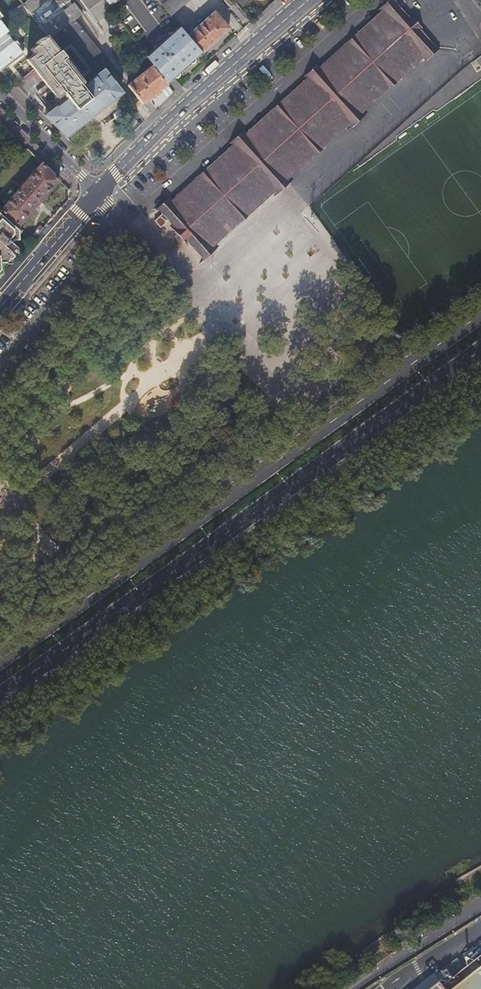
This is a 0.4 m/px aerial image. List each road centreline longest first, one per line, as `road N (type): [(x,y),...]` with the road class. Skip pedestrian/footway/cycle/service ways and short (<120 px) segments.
road 1 (primary): [(480,314),(0,660)]
road 2 (primary): [(0,697),(480,352)]
road 3 (secondary): [(308,0),(95,194)]
road 4 (unclassified): [(350,988),(480,907)]
road 5 (secondary): [(95,194),(0,303)]
road 6 (residential): [(95,194),(0,92)]

